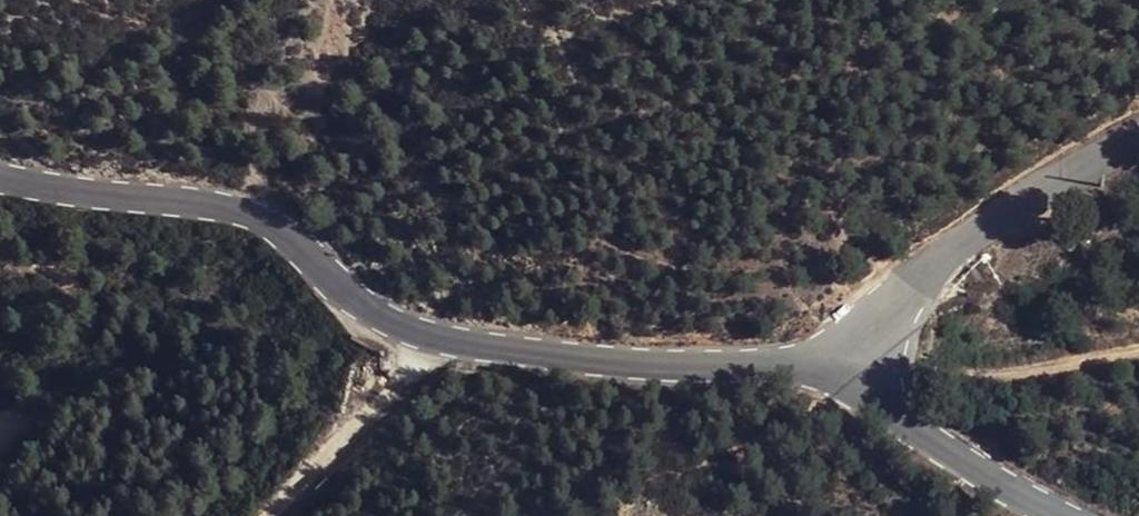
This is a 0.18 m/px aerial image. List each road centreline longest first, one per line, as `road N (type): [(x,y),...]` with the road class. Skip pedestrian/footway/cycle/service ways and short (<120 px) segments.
road 1 (tertiary): [(836,355),(653,361),(452,341),(372,310),(242,208),(0,177)]
road 2 (unclassified): [(1138,135),(960,242),(836,355)]
road 3 (track): [(1138,349),(979,368),(836,355)]
road 4 (tertiary): [(836,355),(913,428),(1060,515)]
road 5 (track): [(266,515),(393,382),(452,341)]

